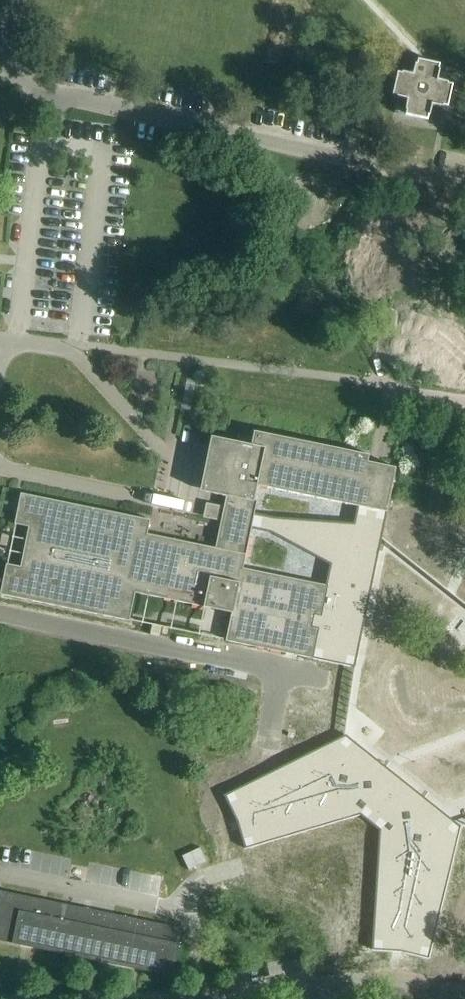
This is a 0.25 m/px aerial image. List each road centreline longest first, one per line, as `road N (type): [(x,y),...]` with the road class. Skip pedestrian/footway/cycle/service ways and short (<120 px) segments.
road 1 (residential): [(16,0),(8,39),(21,81),(464,184)]
road 2 (unclassified): [(227,998),(384,980),(459,995)]
road 3 (unclassified): [(0,613),(205,654)]

